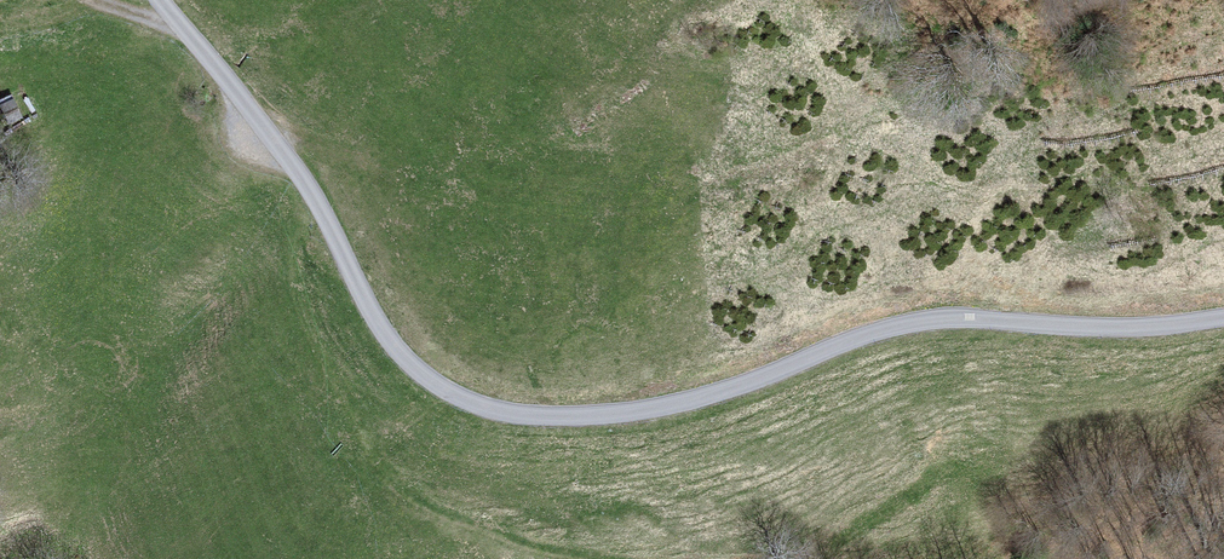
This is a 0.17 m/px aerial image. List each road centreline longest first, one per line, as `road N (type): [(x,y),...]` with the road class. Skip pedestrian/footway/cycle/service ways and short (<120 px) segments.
road 1 (unclassified): [(1223,317),(1120,327),(903,323),(699,400),(637,411),(570,416),(457,395),(391,341),(321,207),(161,0)]
road 2 (track): [(809,558),(943,477)]

